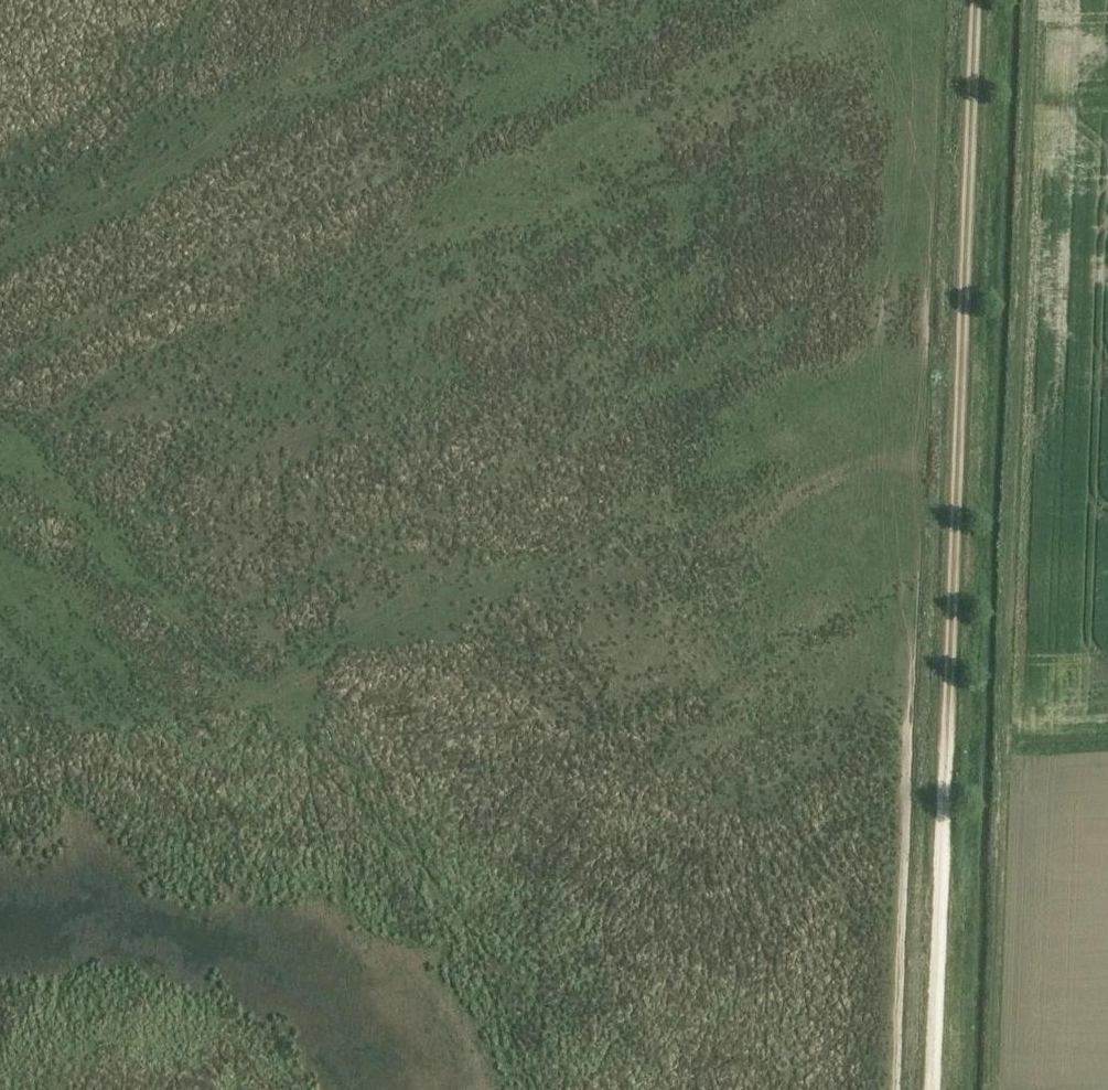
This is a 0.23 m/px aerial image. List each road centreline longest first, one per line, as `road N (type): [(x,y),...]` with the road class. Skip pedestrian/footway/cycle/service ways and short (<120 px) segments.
road 1 (track): [(978,0),(937,1089)]

